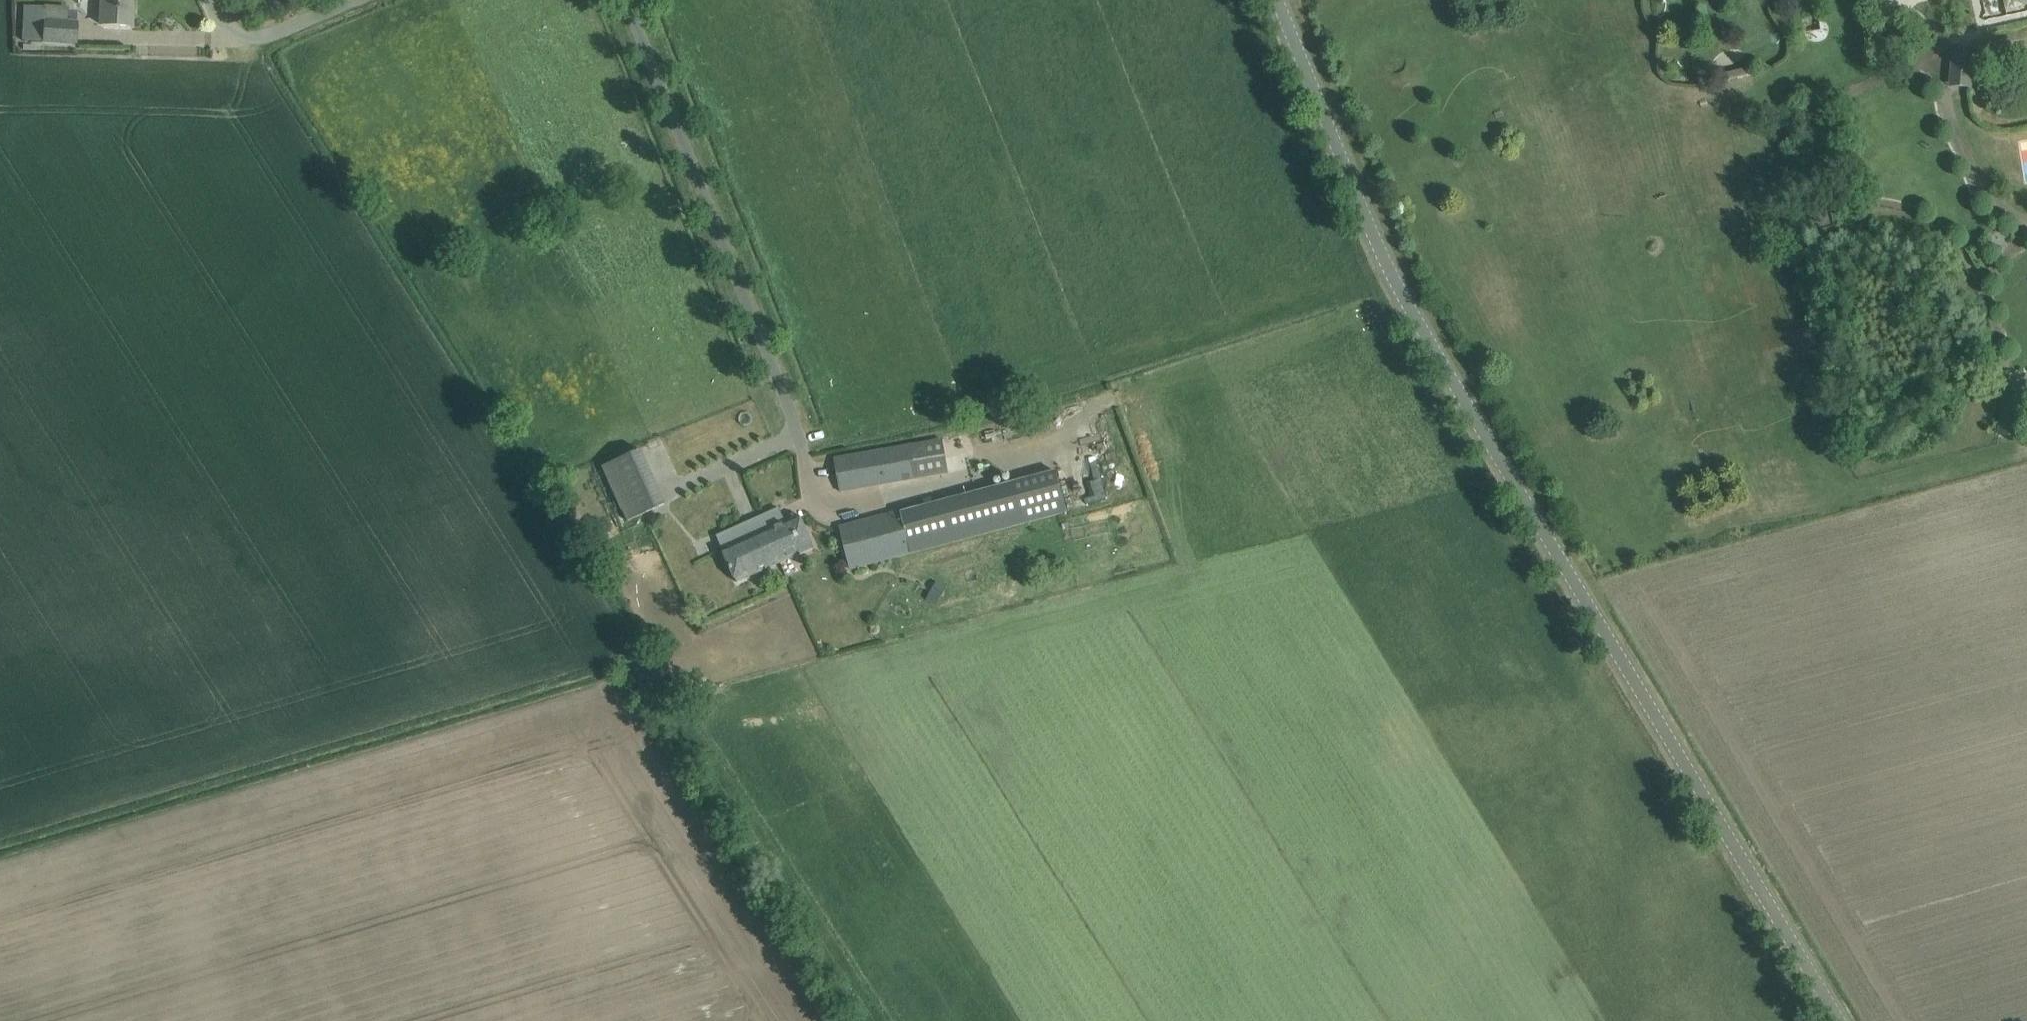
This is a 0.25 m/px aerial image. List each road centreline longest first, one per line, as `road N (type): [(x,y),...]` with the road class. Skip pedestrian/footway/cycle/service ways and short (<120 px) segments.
road 1 (unclassified): [(1840,1020),(1388,266),(1277,0)]
road 2 (unclassified): [(212,0),(224,22),(251,37),(352,0)]

